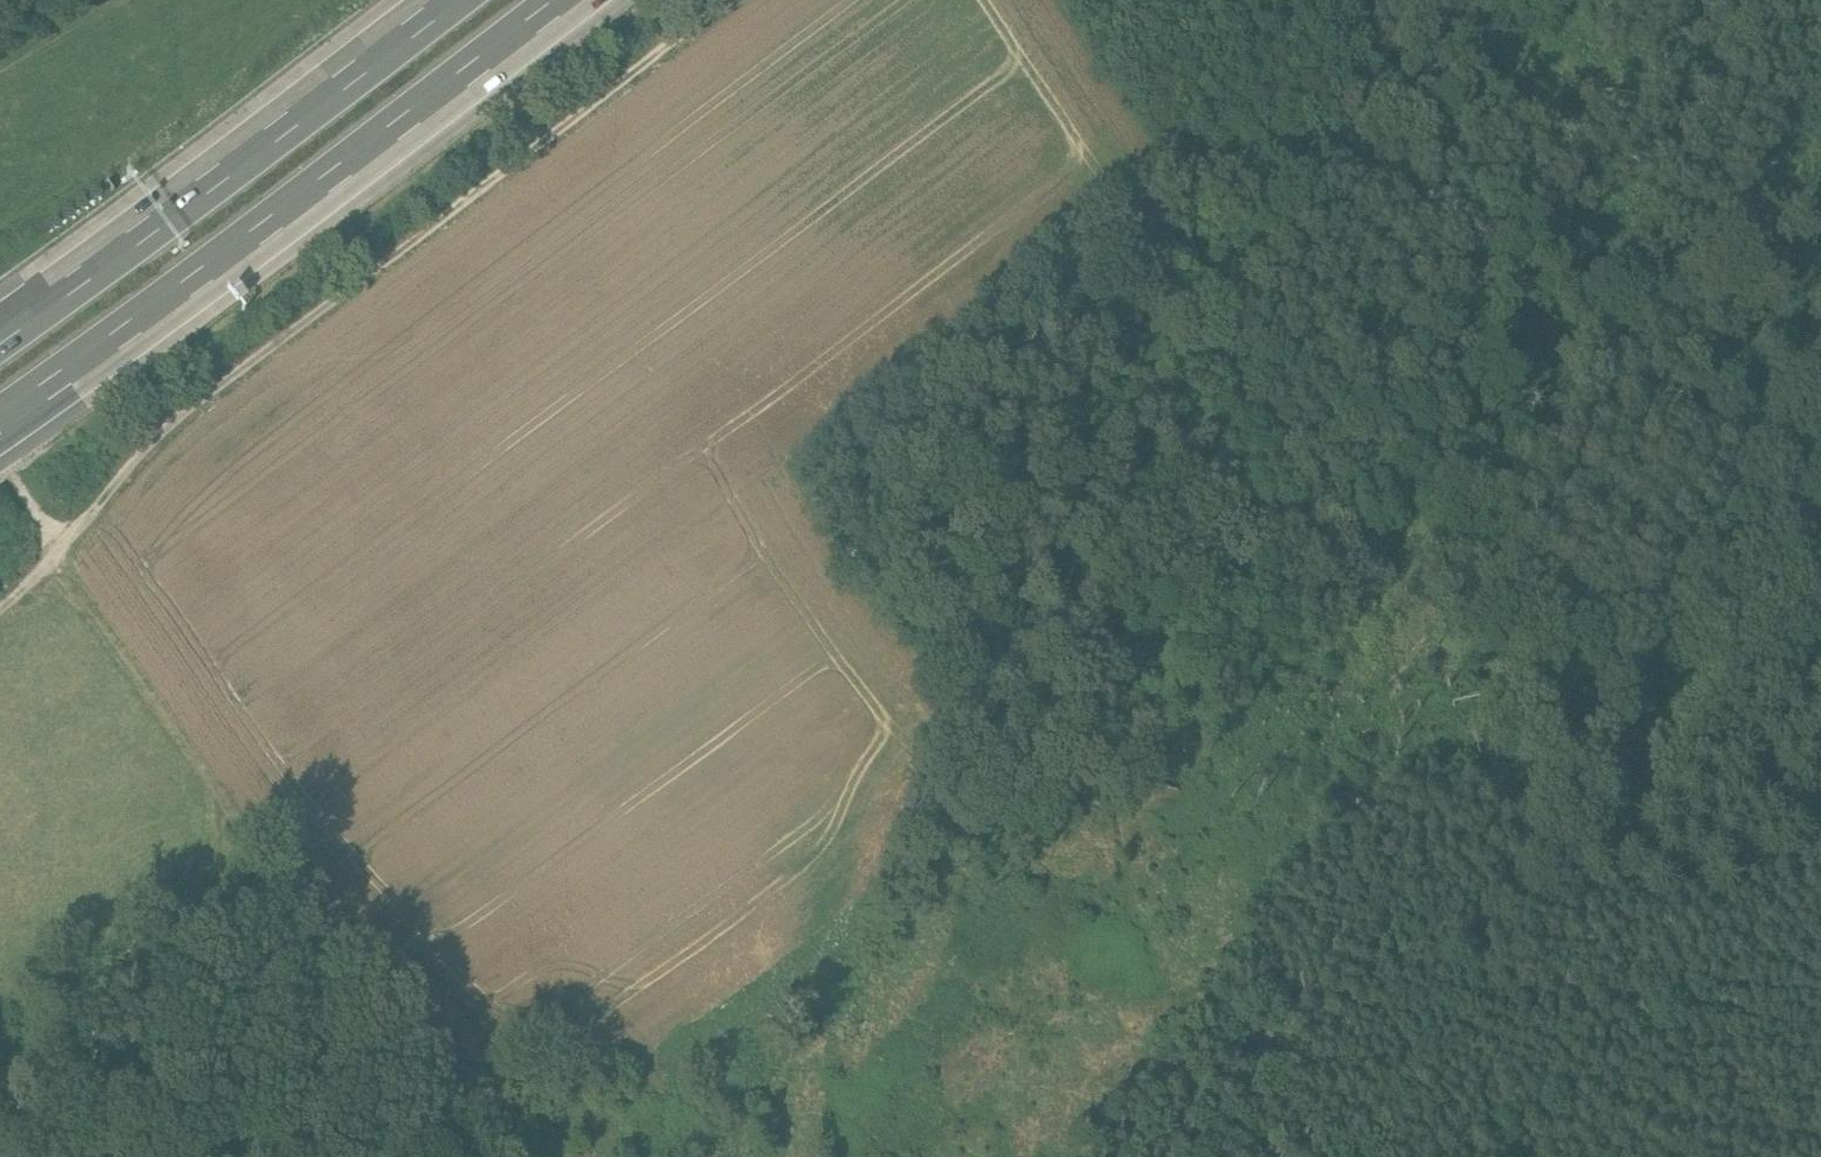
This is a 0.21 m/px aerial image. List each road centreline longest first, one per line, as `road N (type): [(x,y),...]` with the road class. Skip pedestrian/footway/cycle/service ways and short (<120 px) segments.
road 1 (track): [(737,0),(160,436),(58,545)]
road 2 (motorway): [(0,435),(586,0)]
road 3 (motorway): [(437,0),(0,323)]
road 4 (track): [(209,848),(225,808),(58,563),(58,545)]
road 5 (track): [(1054,0),(1157,155)]

